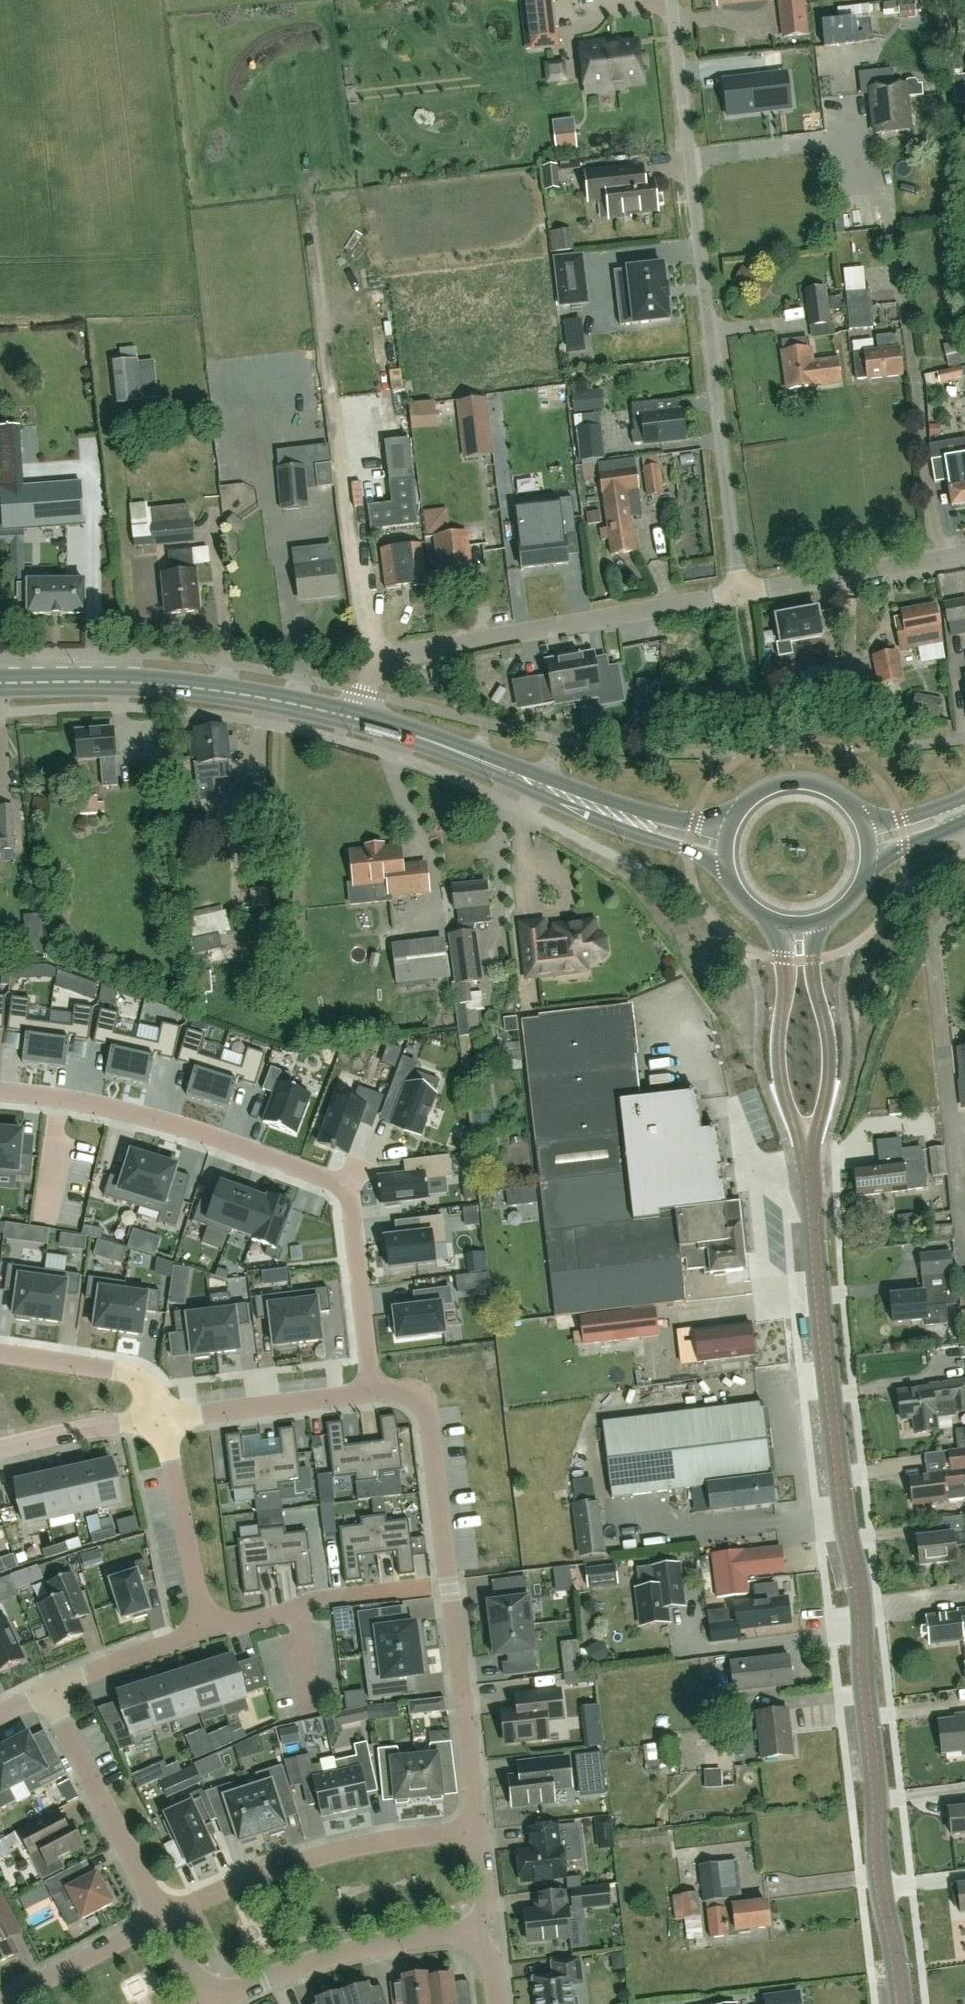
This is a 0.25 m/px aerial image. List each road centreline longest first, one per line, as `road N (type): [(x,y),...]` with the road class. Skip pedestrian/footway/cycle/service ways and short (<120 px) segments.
road 1 (tertiary): [(902,2003),(879,1882),(863,1614),(810,1180)]
road 2 (residential): [(739,596),(672,0)]
road 3 (residential): [(370,1393),(349,1205),(340,1187),(141,1116),(0,1096)]
road 4 (unclassified): [(739,596),(401,656),(378,672),(368,693)]
road 5 (primary): [(726,847),(361,721)]
road 6 (primary): [(361,721),(210,691),(0,684)]
road 7 (residential): [(162,1918),(338,1851),(479,1829)]
road 8 (residential): [(482,1933),(320,1960),(215,2003)]
road 9 (tertiary): [(777,924),(788,972),(779,1068),(810,1180)]
road 10 (tertiary): [(810,1180),(828,1077),(812,975),(818,924)]
road 11 (residential): [(162,1918),(49,1694)]
road 12 (residential): [(448,1589),(330,1599),(207,1630)]
road 13 (residential): [(448,1589),(479,1829)]
road 14 (residential): [(370,1393),(420,1400),(448,1589)]
road 15 (unclassified): [(964,555),(739,596)]
road 16 (residential): [(159,1423),(370,1393)]
road 17 (residential): [(207,1630),(159,1423)]
road 18 (primary): [(870,841),(848,801),(806,782),(762,791),(744,806),(726,847)]
road 19 (residential): [(0,1355),(113,1373),(135,1384),(159,1423)]
road 20 (residential): [(0,2001),(162,1918)]
road 21 (residential): [(207,1630),(49,1694)]
road 22 (residential): [(0,1448),(159,1423)]

